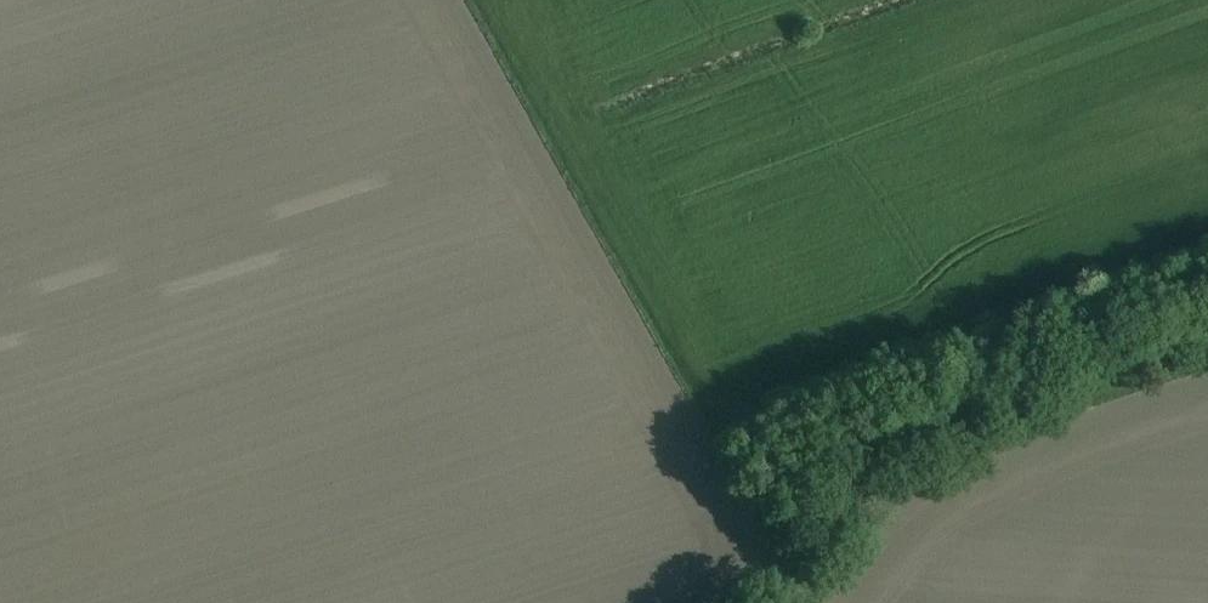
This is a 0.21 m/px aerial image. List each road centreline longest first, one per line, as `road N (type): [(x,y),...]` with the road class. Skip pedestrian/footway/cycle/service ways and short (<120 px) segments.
road 1 (track): [(1207,307),(938,401),(881,432),(778,602)]

